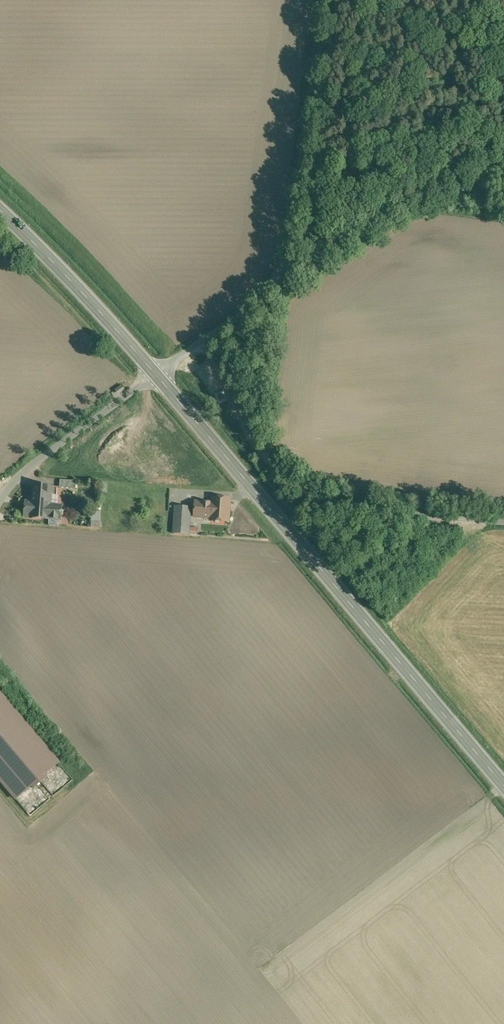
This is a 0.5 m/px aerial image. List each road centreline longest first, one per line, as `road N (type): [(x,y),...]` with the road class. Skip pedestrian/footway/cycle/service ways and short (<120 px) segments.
road 1 (secondary): [(155,374),(503,785)]
road 2 (unclassified): [(204,340),(248,433),(292,484),(340,508),(503,524)]
road 3 (unclassified): [(322,0),(278,279),(204,340)]
road 4 (secondary): [(0,209),(155,374)]
road 5 (unclassified): [(155,374),(29,469),(0,506)]

